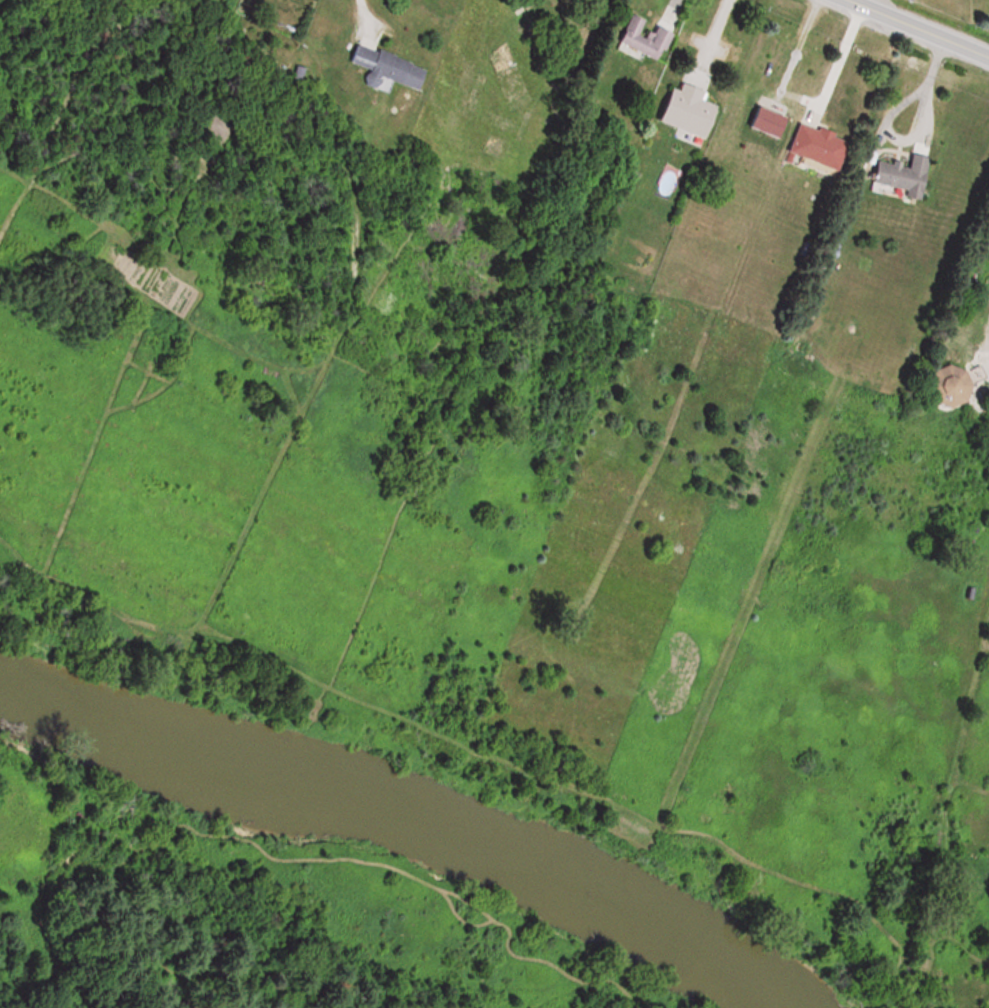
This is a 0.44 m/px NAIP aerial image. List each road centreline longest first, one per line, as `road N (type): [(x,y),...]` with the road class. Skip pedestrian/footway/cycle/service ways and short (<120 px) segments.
road 1 (residential): [(988,60),(846,0)]

